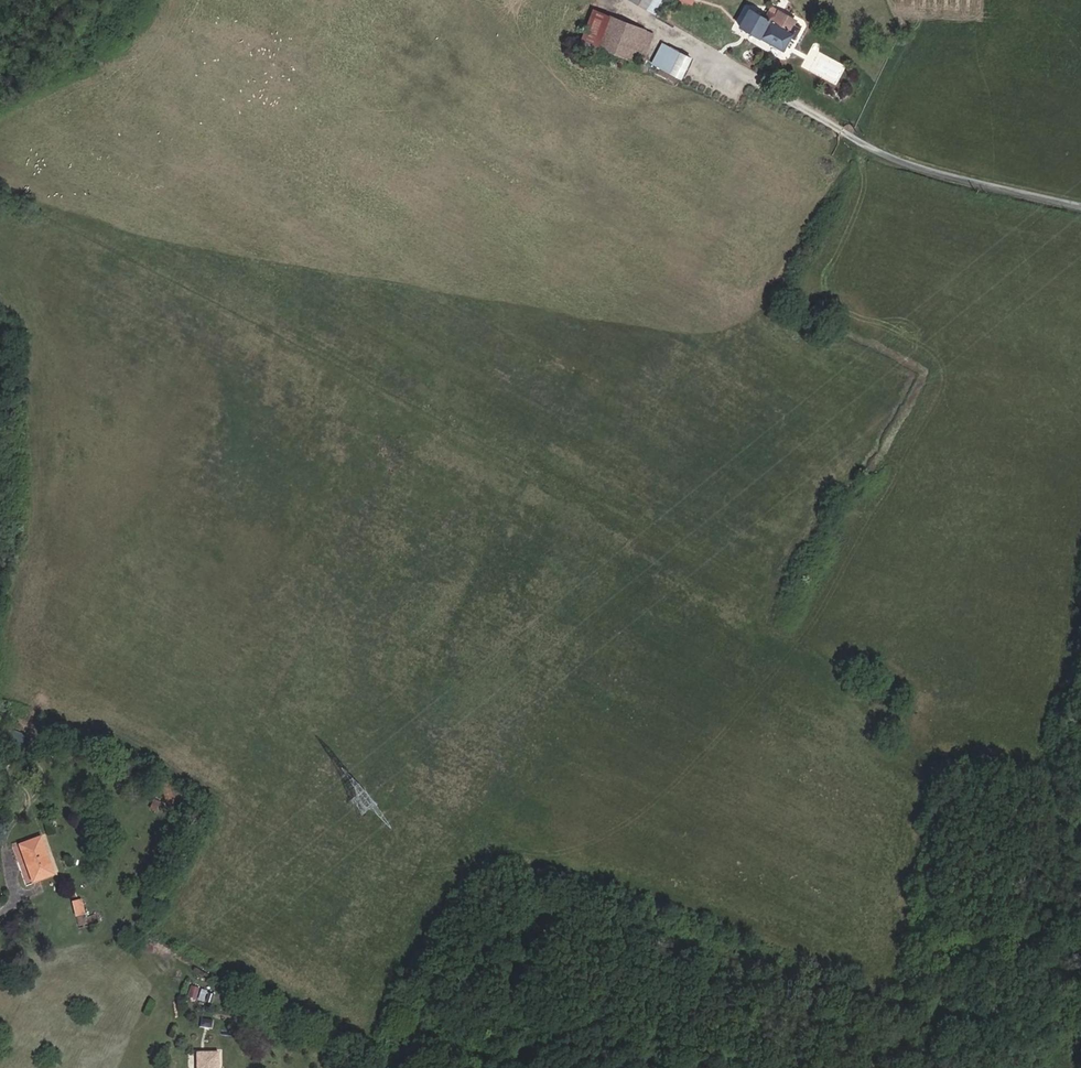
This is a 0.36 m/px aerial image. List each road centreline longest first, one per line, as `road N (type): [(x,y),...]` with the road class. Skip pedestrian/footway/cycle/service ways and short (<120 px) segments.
road 1 (track): [(1080,206),(881,153),(618,5)]

